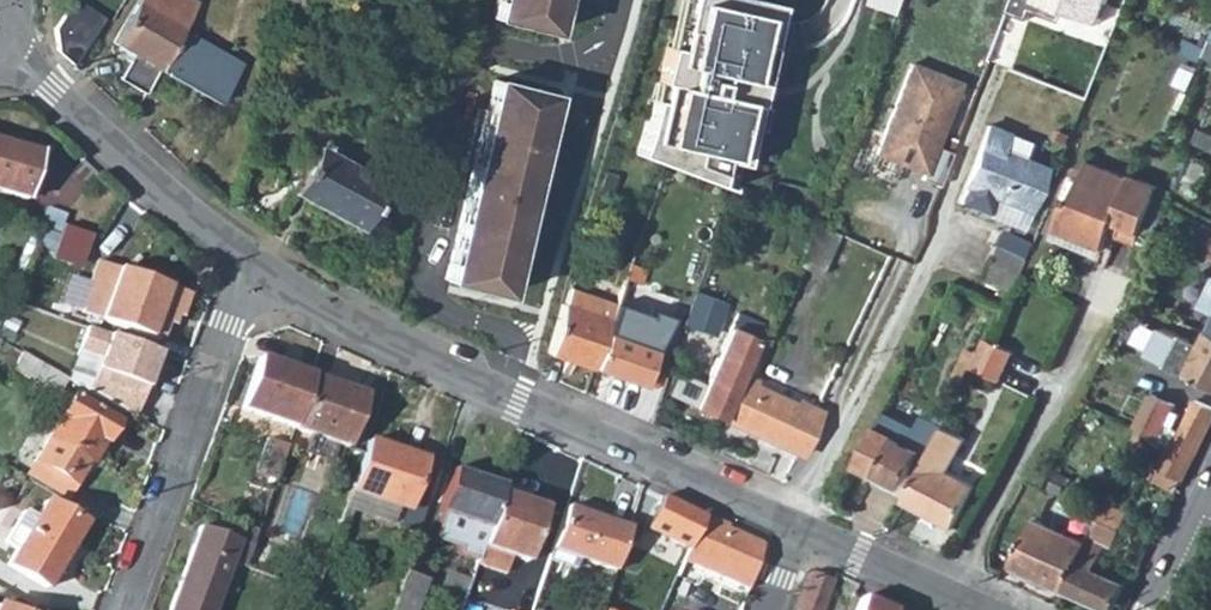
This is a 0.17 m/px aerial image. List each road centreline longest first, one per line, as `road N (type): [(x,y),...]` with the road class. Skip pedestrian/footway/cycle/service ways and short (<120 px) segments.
road 1 (residential): [(507,395),(518,350),(501,330),(441,306),(427,267),(476,65),(497,50),(581,53),(600,43),(620,0)]
road 2 (residential): [(254,272),(206,375),(123,609)]
road 3 (tertiary): [(254,272),(6,53)]
road 4 (tertiary): [(800,533),(507,395)]
road 5 (tertiary): [(507,395),(254,272)]
road 6 (tertiary): [(969,609),(800,533)]
road 7 (residential): [(1210,484),(1150,609)]

